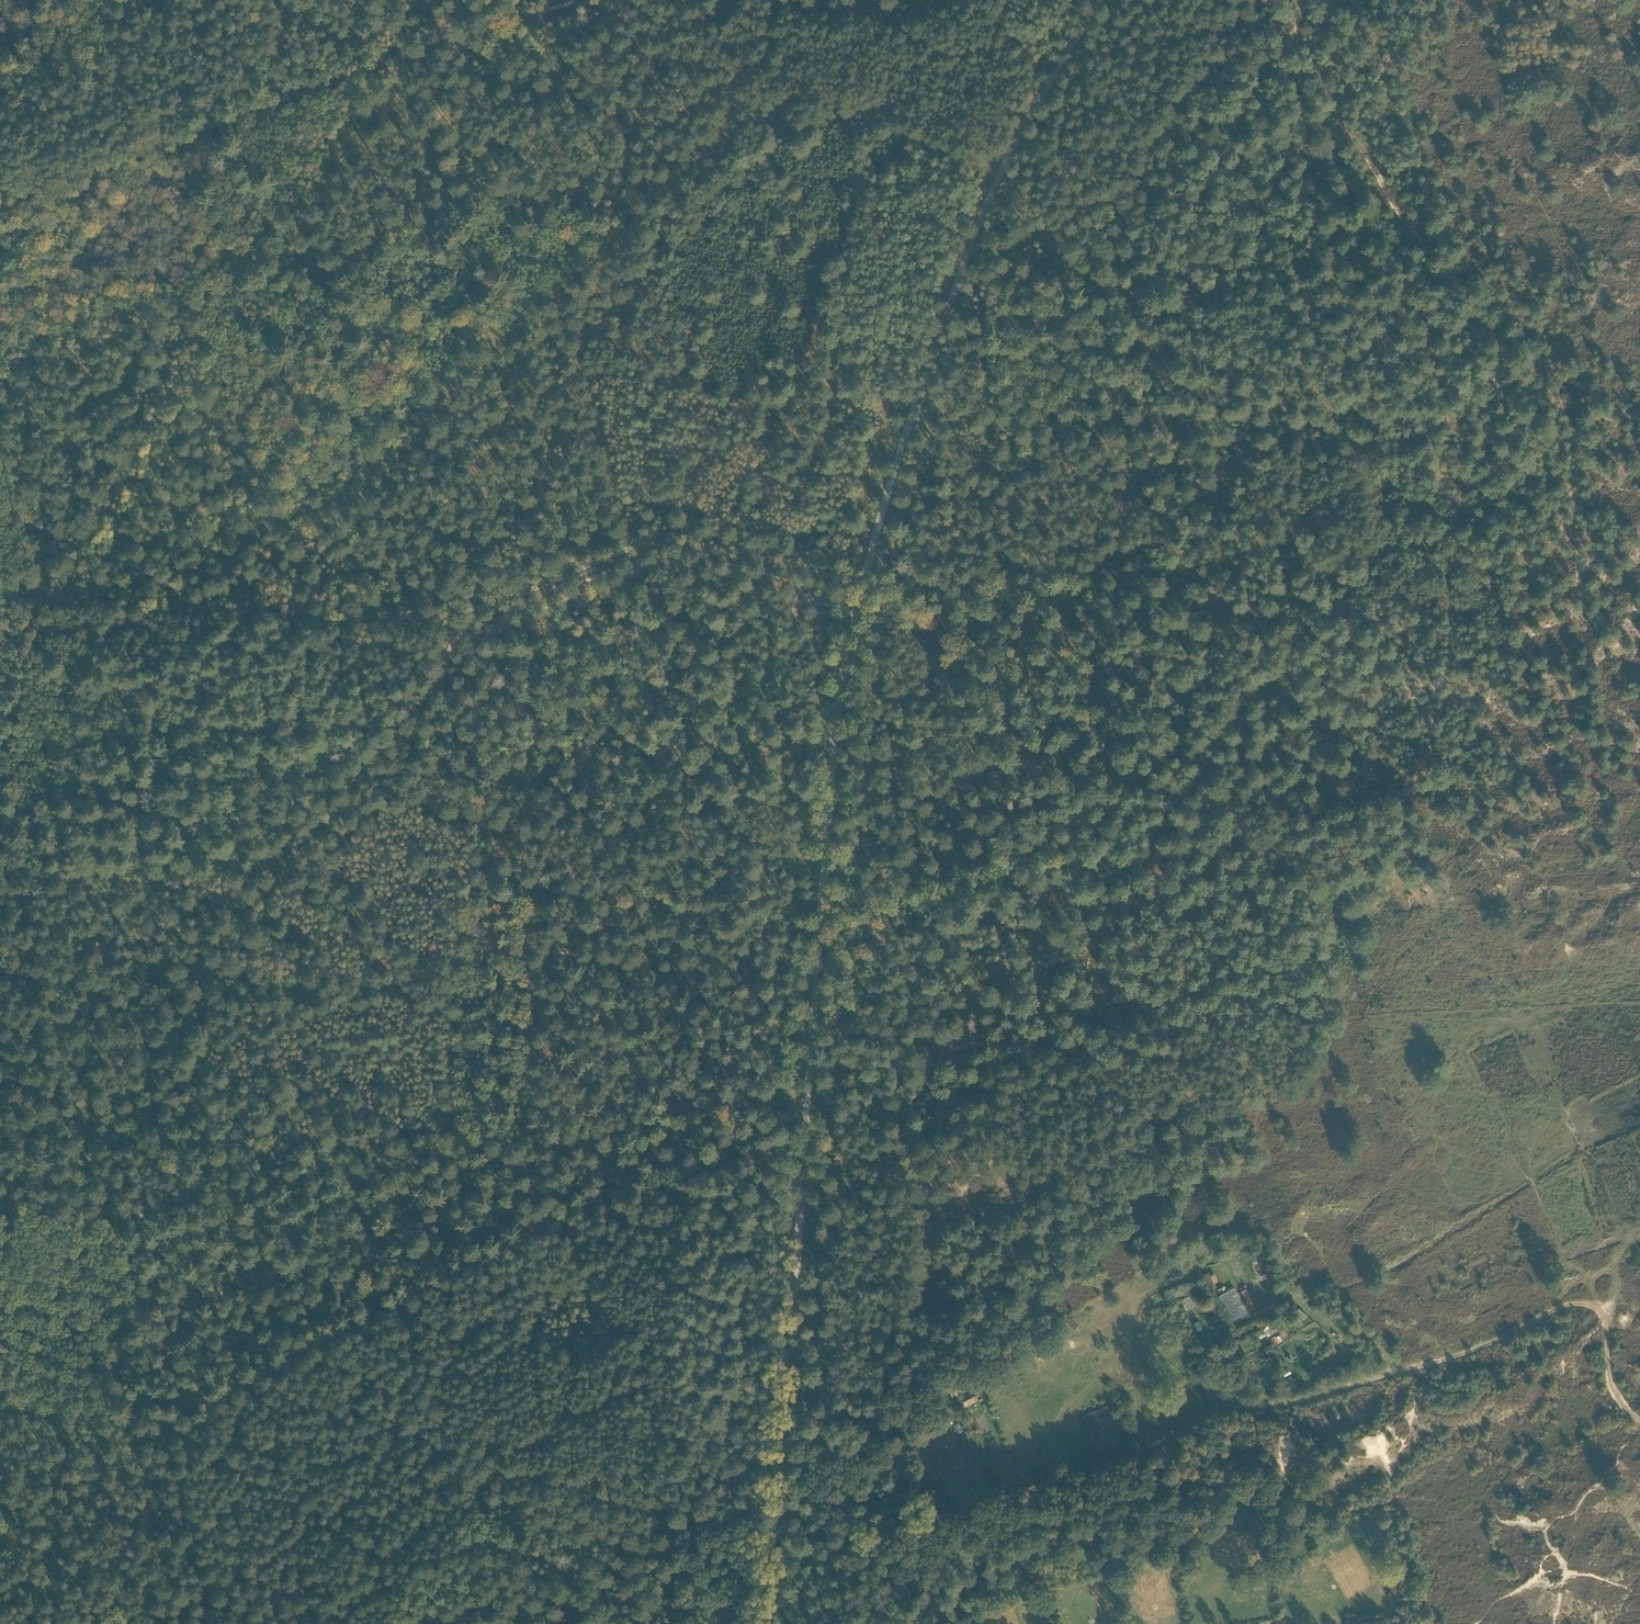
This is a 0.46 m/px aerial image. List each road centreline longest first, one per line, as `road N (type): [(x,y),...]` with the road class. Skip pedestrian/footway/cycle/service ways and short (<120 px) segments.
road 1 (track): [(1122,1351),(1136,1432),(1152,1442),(1200,1414),(1326,1395),(1420,1369),(1587,1305),(1605,1318),(1610,1382),(1626,1414),(1639,1420)]
road 2 (track): [(1152,1442),(847,1544),(775,1576)]
road 3 (track): [(166,1418),(507,1242)]
road 4 (track): [(507,1242),(603,1189),(691,1161),(736,1150),(805,1161)]
road 5 (track): [(166,1418),(0,1406)]
road 6 (track): [(1401,1373),(1367,1339),(1305,1300)]

